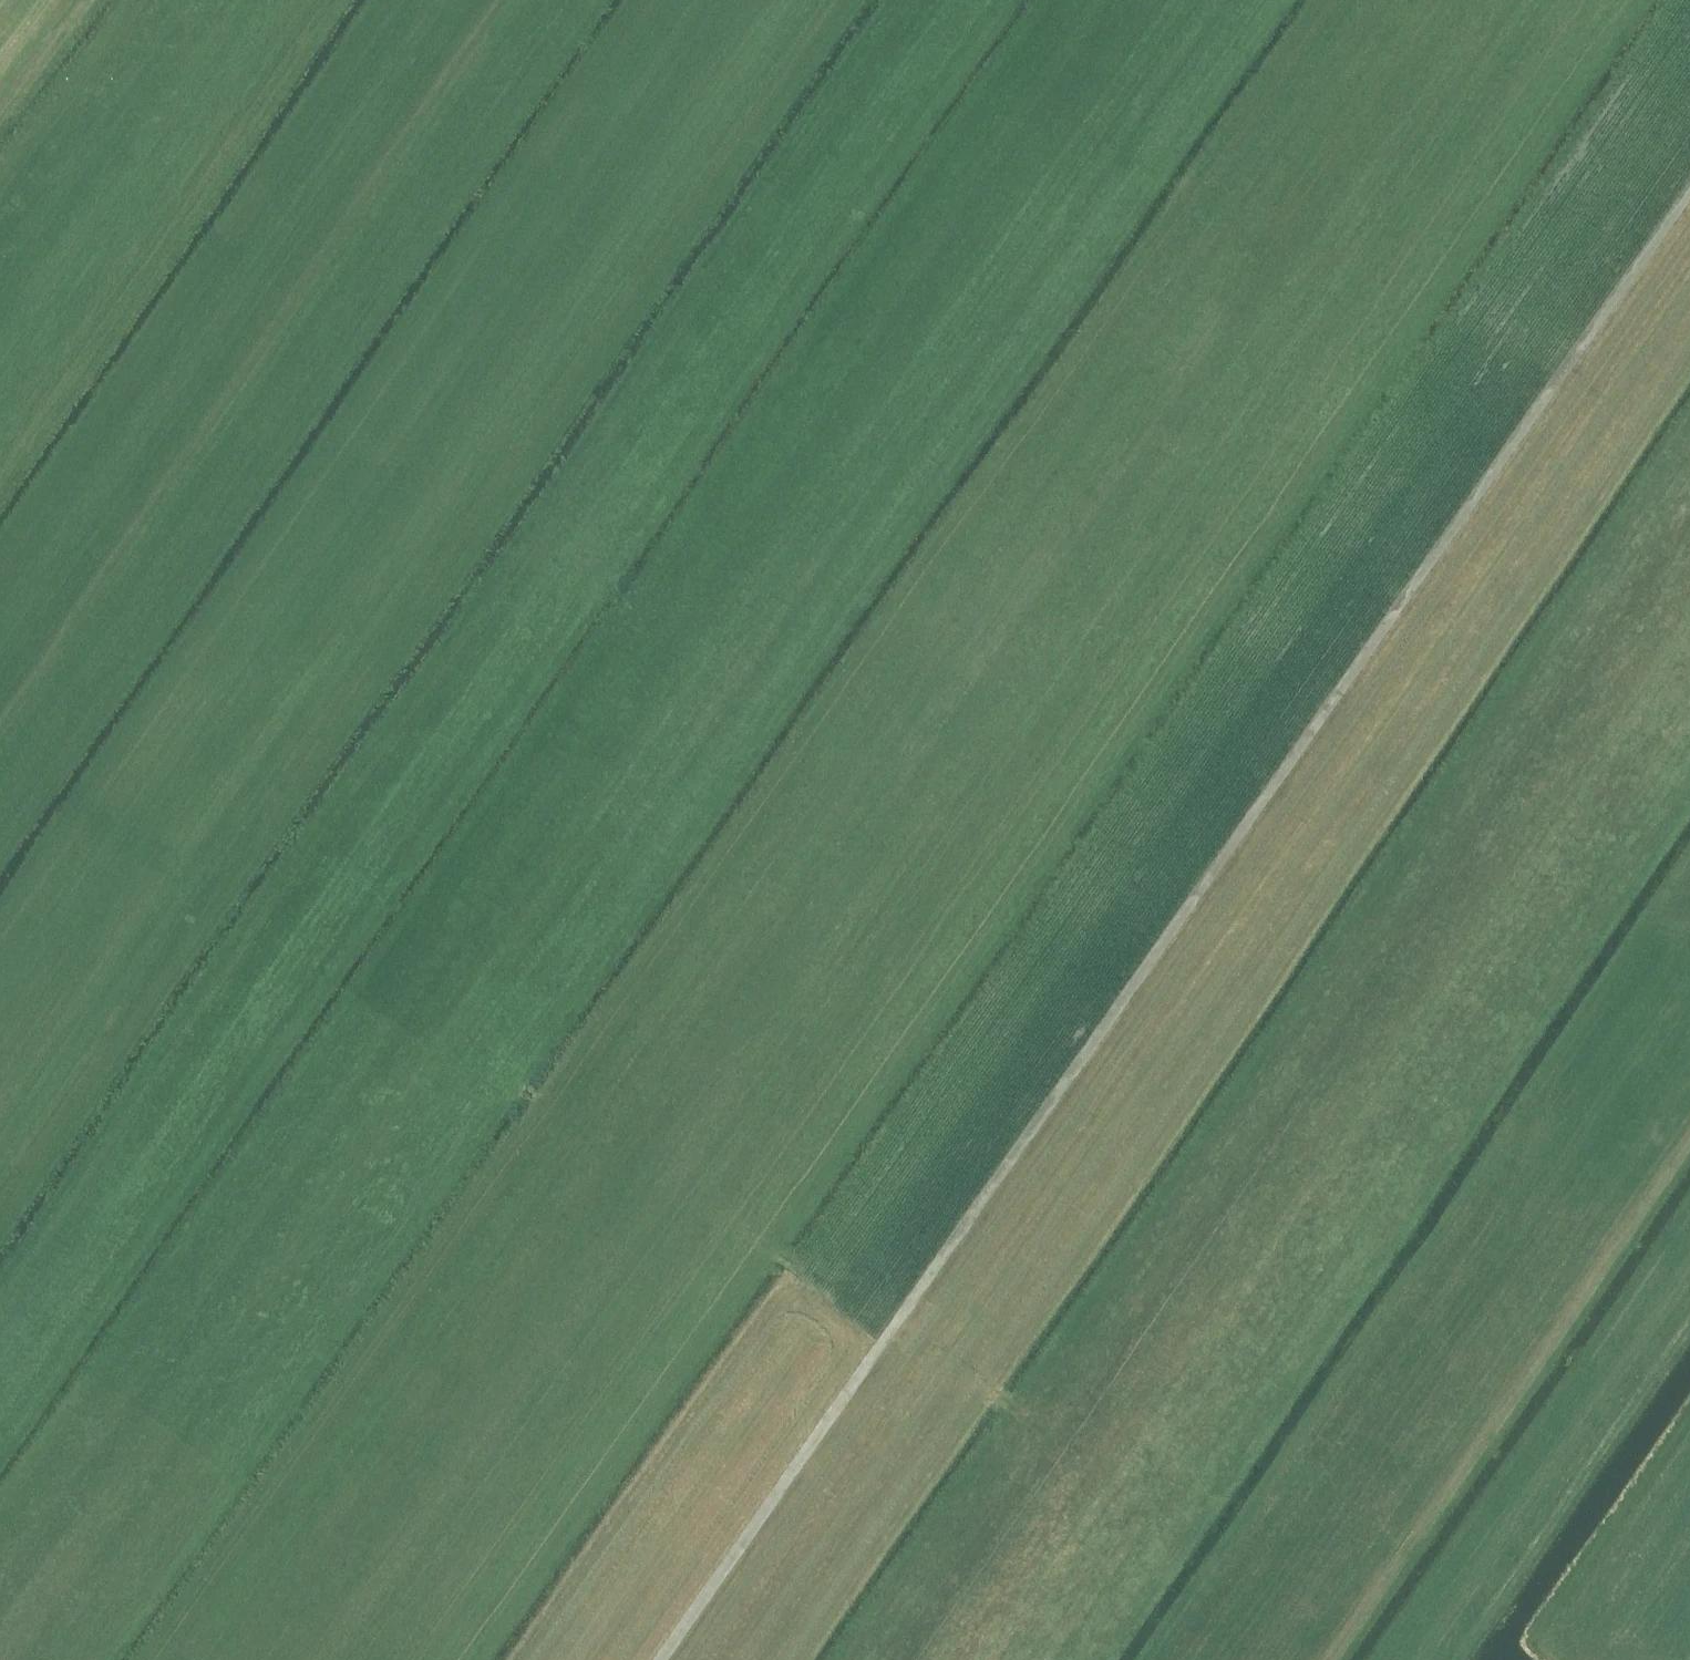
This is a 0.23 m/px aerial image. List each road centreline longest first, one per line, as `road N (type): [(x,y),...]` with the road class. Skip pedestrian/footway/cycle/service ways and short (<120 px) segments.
road 1 (track): [(661,1659),(1689,191)]

